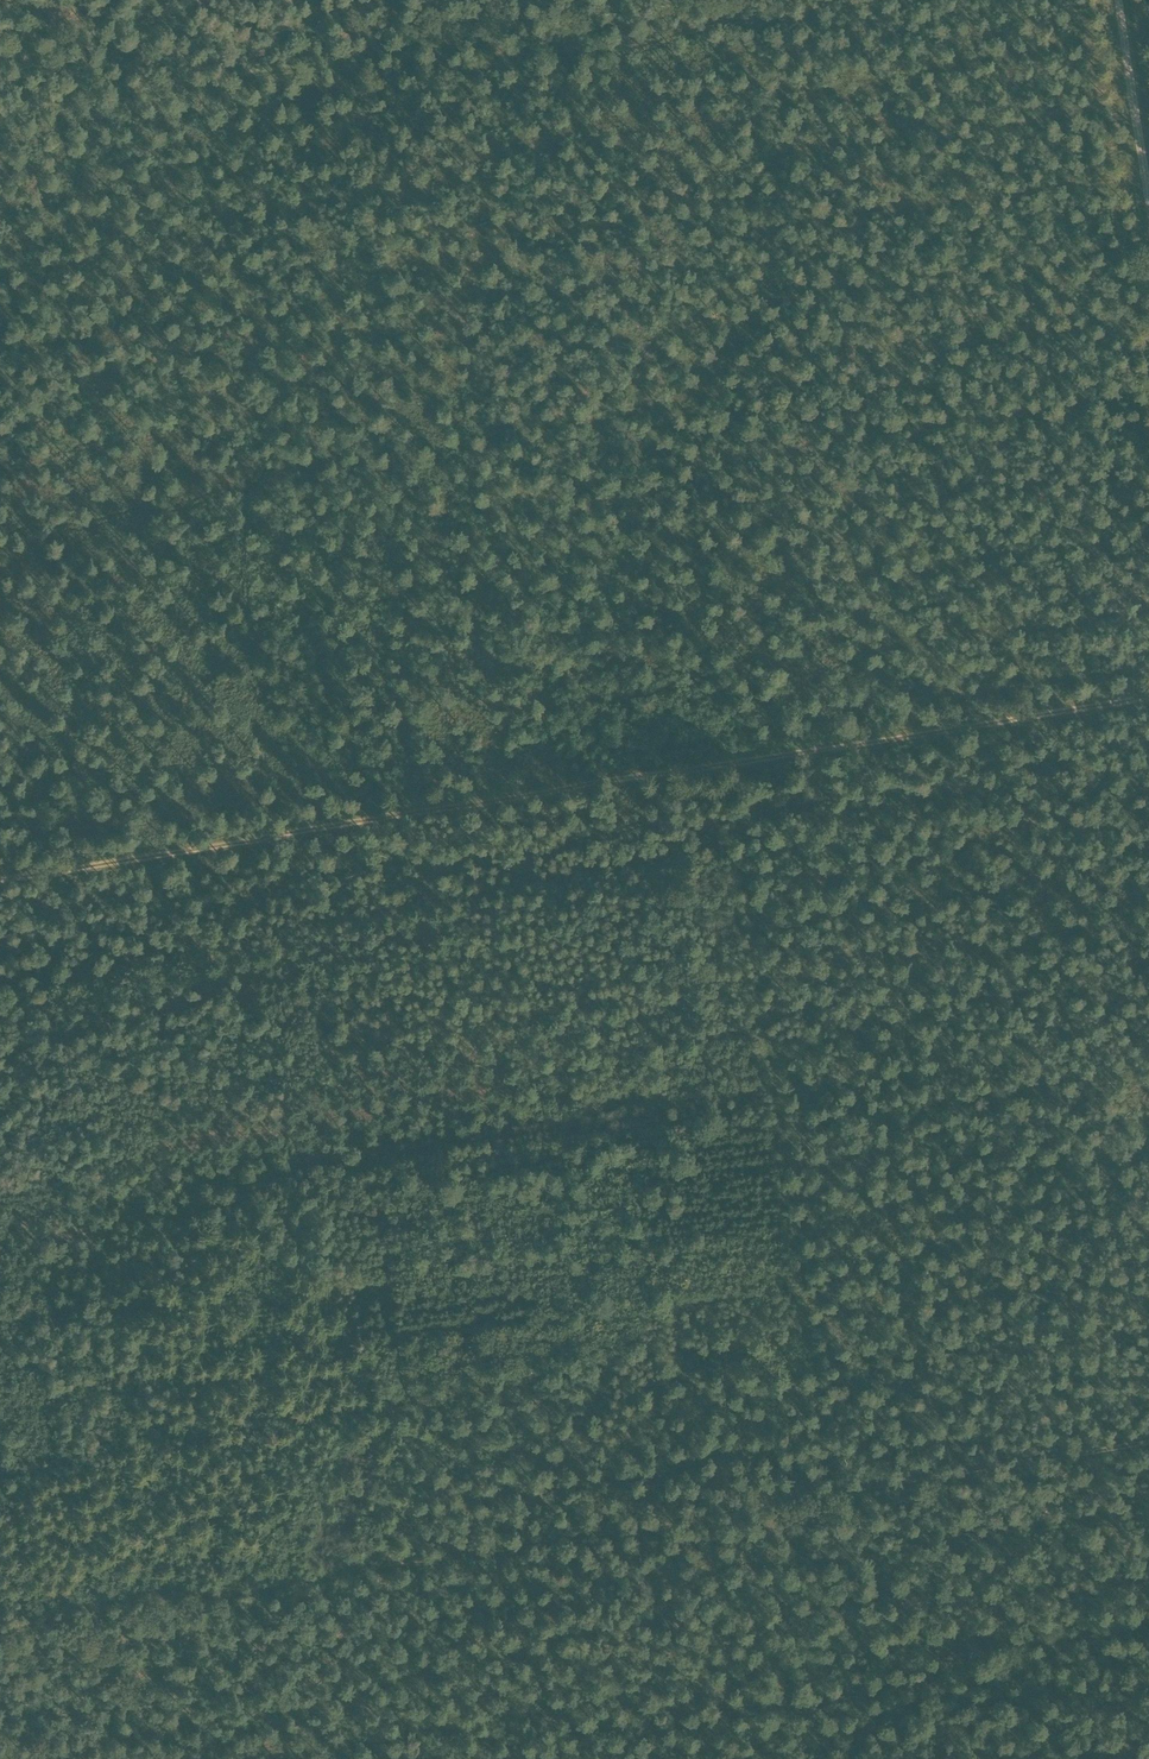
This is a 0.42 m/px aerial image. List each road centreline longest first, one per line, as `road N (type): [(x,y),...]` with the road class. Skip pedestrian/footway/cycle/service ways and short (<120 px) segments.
road 1 (track): [(0,879),(1148,697)]
road 2 (track): [(810,0),(415,61)]
road 3 (track): [(1119,0),(1148,196)]

